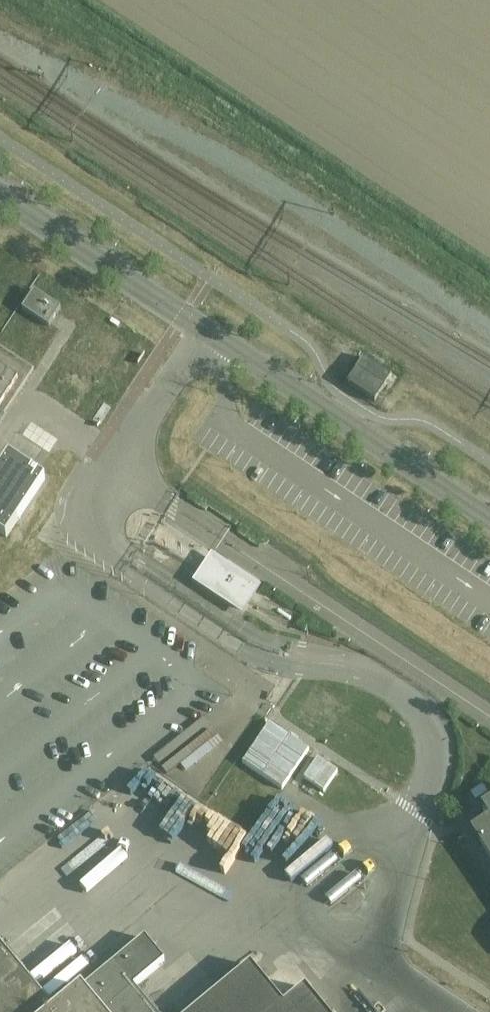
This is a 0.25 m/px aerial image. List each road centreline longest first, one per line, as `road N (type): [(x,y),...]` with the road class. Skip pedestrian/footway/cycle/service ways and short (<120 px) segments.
road 1 (unclassified): [(0,204),(489,524)]

